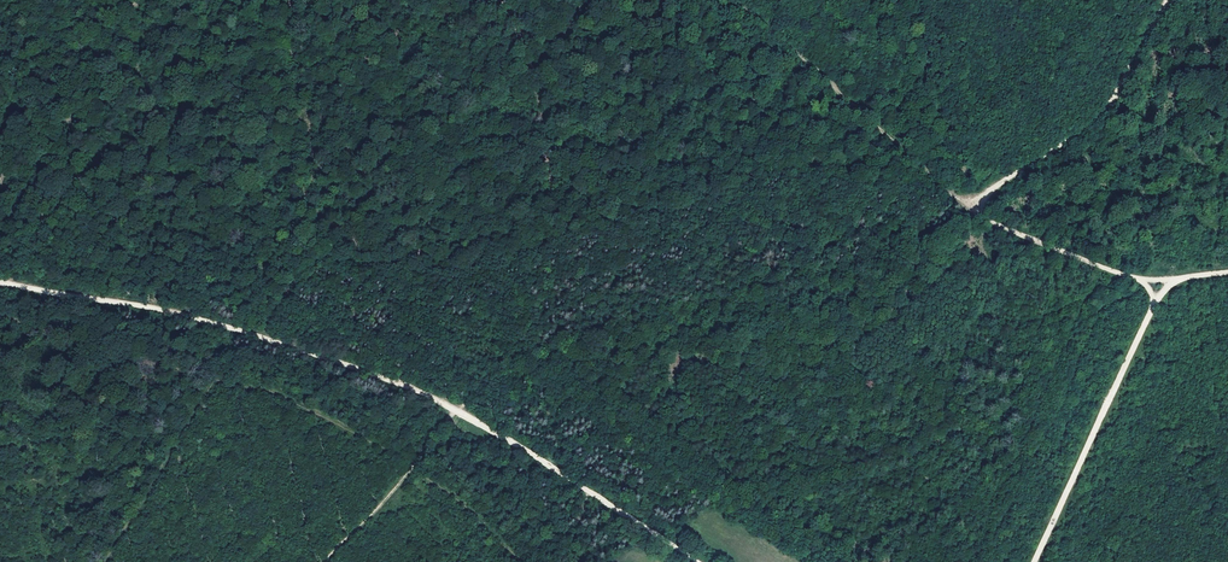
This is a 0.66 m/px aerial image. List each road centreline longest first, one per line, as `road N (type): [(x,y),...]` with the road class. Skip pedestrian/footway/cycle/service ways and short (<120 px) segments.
road 1 (track): [(1168,0),(1102,118),(929,241),(545,344),(490,375),(326,561)]
road 2 (track): [(695,561),(458,412),(351,365),(220,324),(0,282)]
road 3 (track): [(1130,275),(1062,258),(995,224),(941,185),(775,33),(724,0)]
road 4 (track): [(1177,279),(1158,297),(1036,561)]
road 5 (track): [(951,192),(909,0)]
road 6 (track): [(150,0),(0,53)]
road 7 (track): [(48,207),(7,284),(7,317)]

